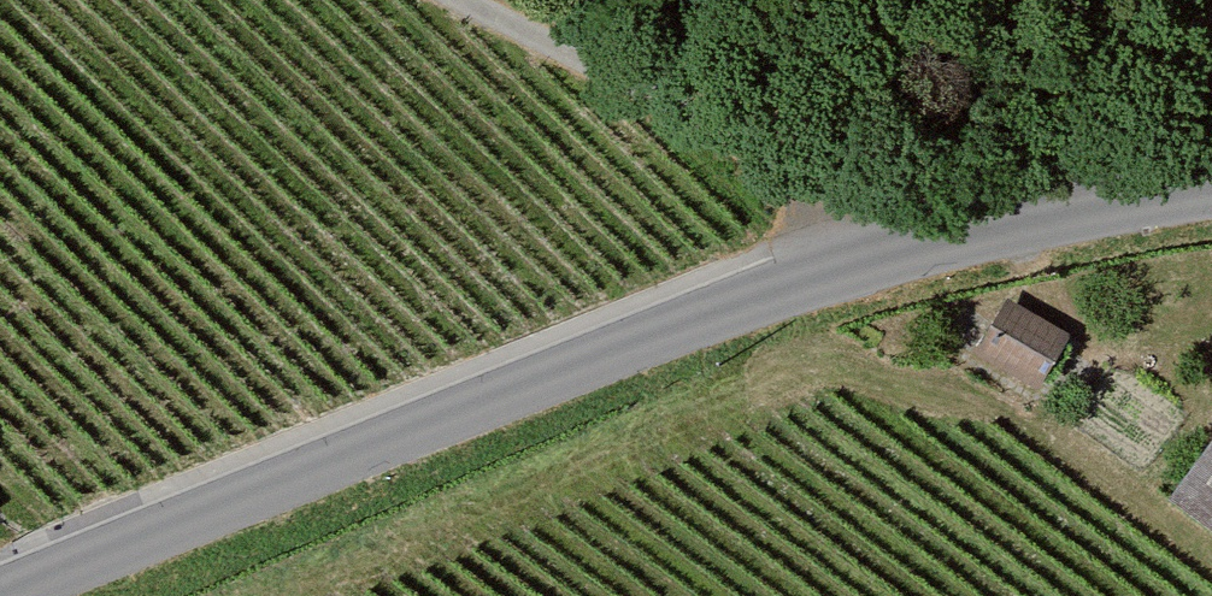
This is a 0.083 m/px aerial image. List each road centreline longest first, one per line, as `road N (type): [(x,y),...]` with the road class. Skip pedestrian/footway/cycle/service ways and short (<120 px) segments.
road 1 (tertiary): [(1211,192),(872,258),(700,316),(0,594)]
road 2 (track): [(872,258),(787,153),(465,0)]

